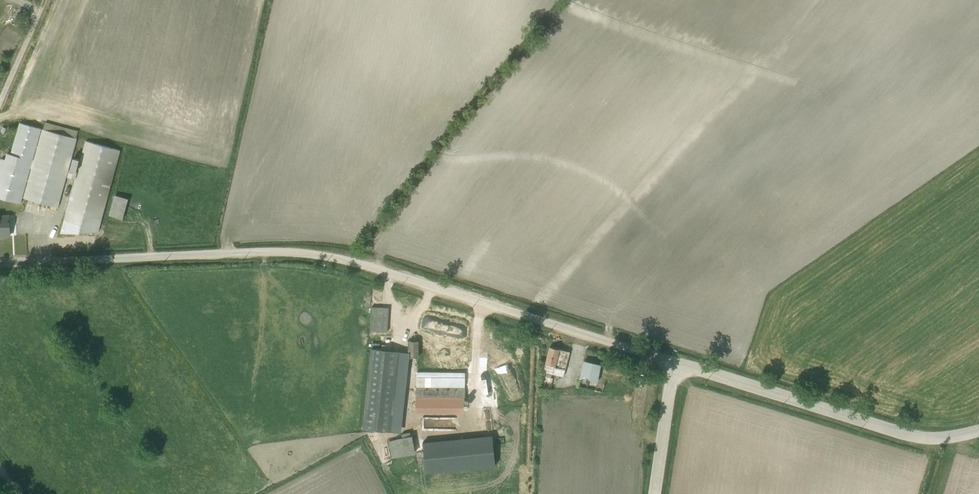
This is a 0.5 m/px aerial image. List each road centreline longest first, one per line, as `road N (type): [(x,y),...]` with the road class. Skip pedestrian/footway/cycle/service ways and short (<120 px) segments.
road 1 (unclassified): [(0,264),(325,255),(676,362)]
road 2 (unclassified): [(676,362),(916,436),(978,433)]
road 3 (unclassified): [(656,493),(676,362)]

